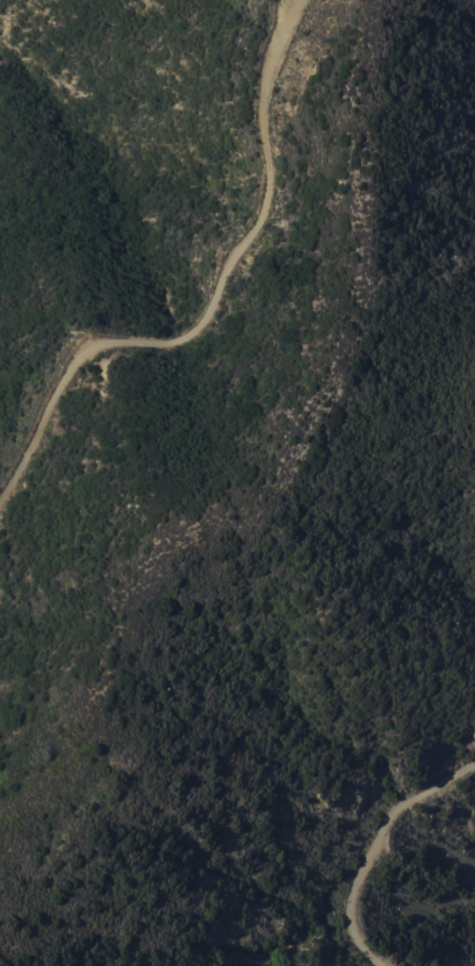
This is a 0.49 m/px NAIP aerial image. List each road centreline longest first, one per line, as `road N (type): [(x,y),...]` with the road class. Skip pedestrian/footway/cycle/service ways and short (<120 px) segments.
road 1 (track): [(299,0),(266,83),(264,203),(213,299),(185,333),(120,341),(78,358),(0,497)]
road 2 (track): [(379,965),(348,914),(351,888),(389,818),(474,761)]

